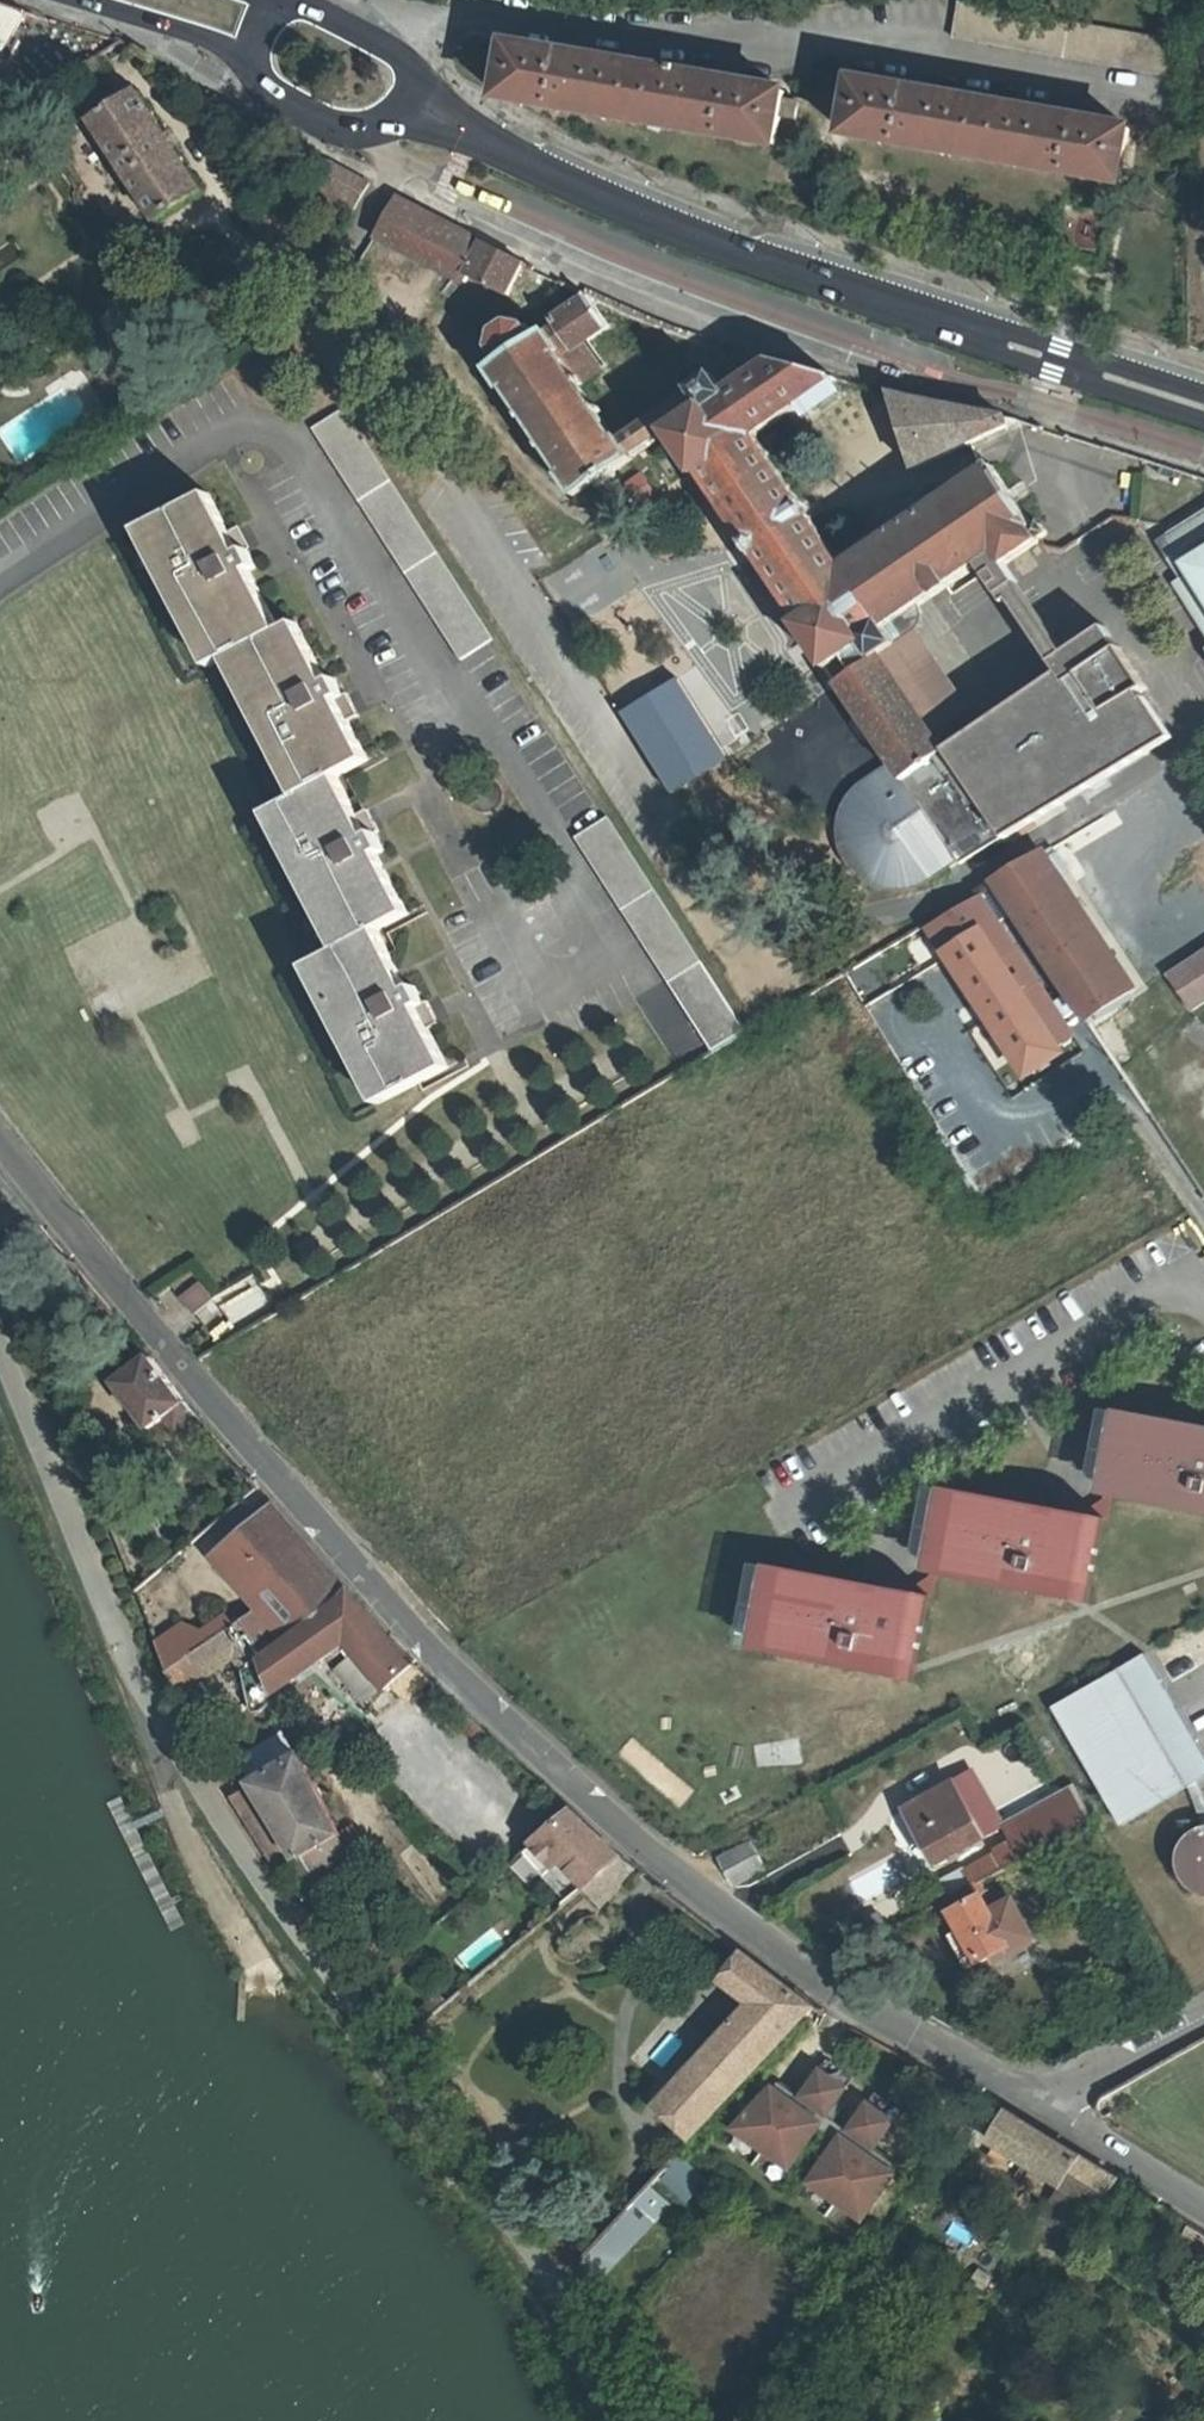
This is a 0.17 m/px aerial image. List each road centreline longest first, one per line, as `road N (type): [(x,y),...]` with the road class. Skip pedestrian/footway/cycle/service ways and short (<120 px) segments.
road 1 (residential): [(1047,2109),(891,2031),(663,1869),(288,1497),(125,1293),(0,1109)]
road 2 (track): [(129,1640),(264,1883),(399,2062),(630,2420)]
road 3 (primary): [(1203,404),(514,165),(409,96)]
road 4 (residential): [(1203,2217),(1047,2109)]
road 5 (primary): [(259,75),(311,120),(363,133),(399,117),(409,96)]
road 6 (residential): [(1047,2109),(1203,2019)]
road 7 (primary): [(102,0),(206,35),(259,75)]
road 8 (primary): [(409,96),(406,68),(310,9)]

